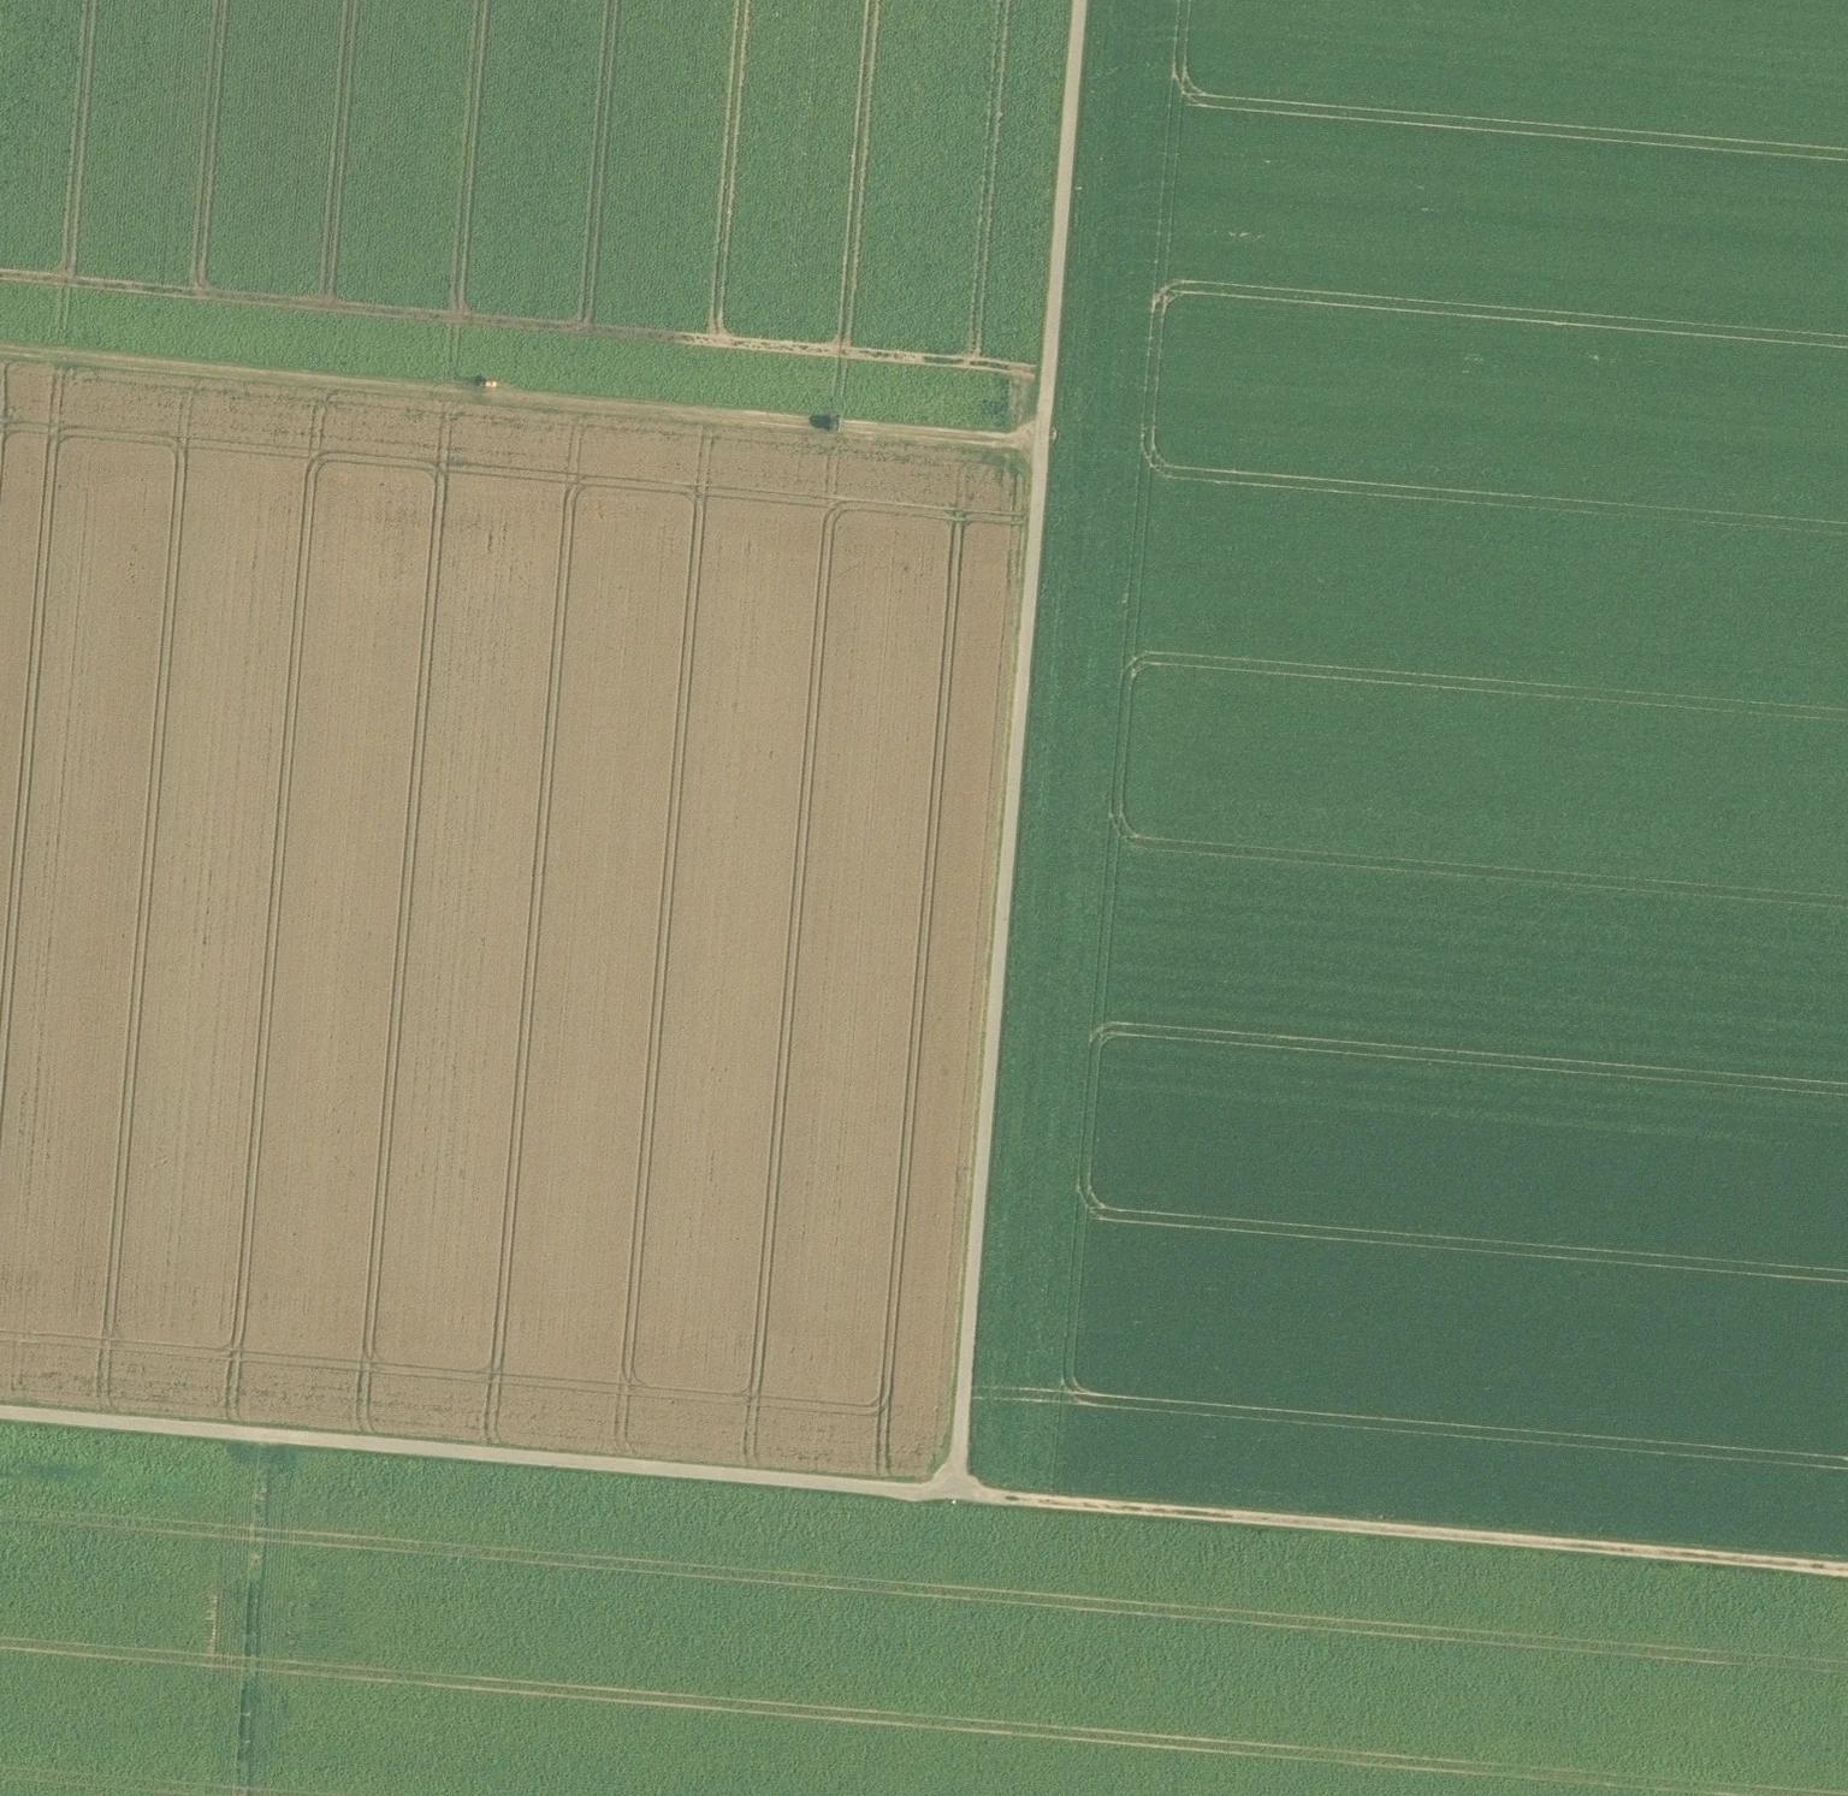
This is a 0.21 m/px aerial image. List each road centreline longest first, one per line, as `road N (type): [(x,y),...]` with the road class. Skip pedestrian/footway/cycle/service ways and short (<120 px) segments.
road 1 (track): [(0,1417),(1847,1564)]
road 2 (unclassified): [(1094,0),(976,1496)]
road 3 (track): [(0,348),(1058,447)]

